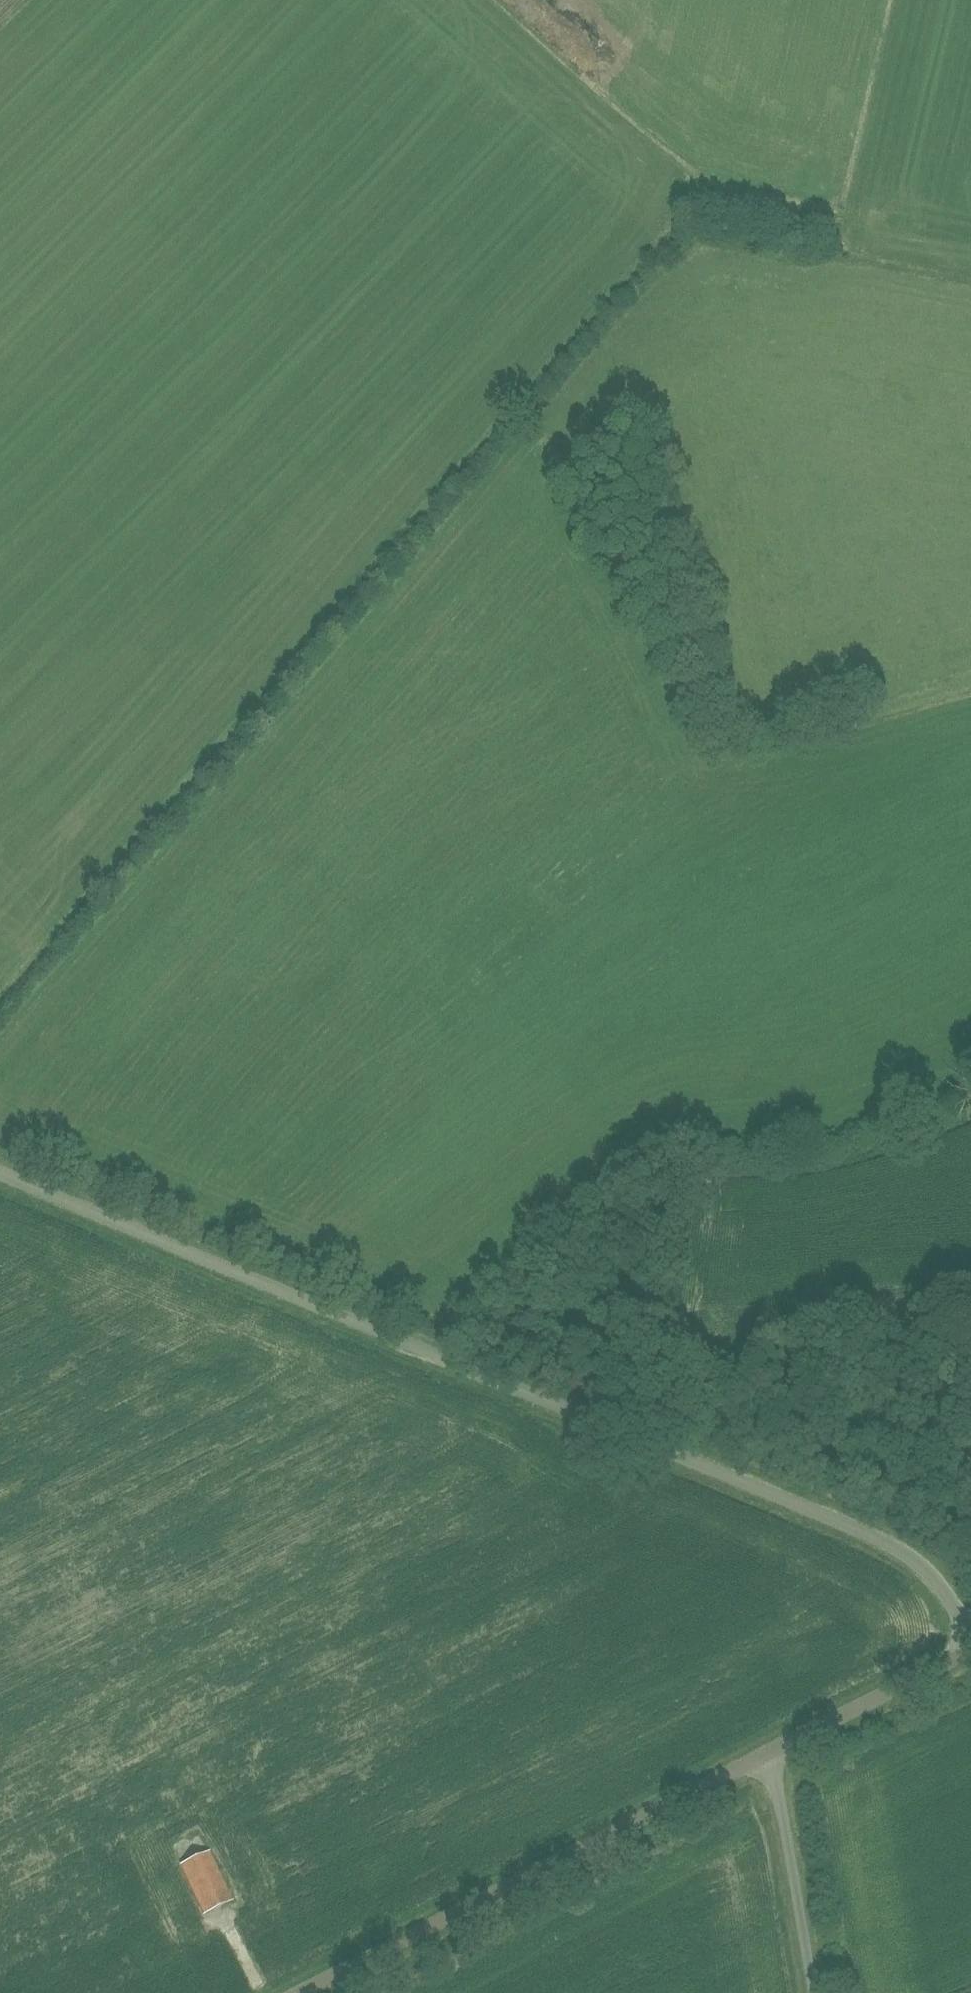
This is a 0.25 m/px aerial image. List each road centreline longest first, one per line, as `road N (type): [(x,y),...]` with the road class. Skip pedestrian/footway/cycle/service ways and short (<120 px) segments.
road 1 (unclassified): [(970,1635),(934,1571),(891,1542),(0,1175)]
road 2 (unclassified): [(299,1992),(768,1752)]
road 3 (unclassified): [(809,1992),(768,1752)]
road 4 (unclassified): [(768,1752),(970,1650)]

